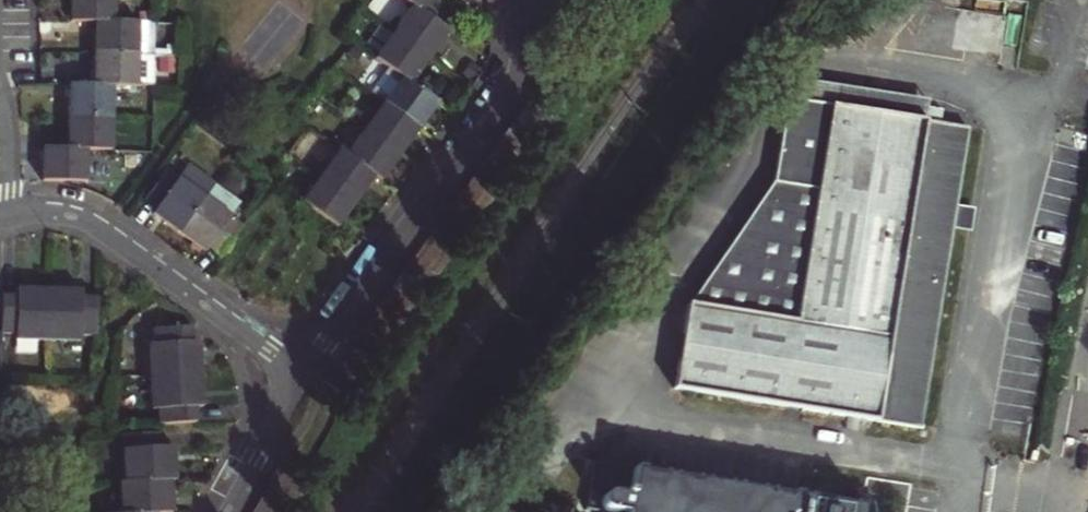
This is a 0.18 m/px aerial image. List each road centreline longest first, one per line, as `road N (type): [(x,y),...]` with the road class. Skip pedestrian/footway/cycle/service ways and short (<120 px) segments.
road 1 (residential): [(518,0),(519,69),(508,94),(304,375)]
road 2 (residential): [(11,216),(63,212),(107,232),(304,375)]
road 3 (residential): [(304,375),(227,511)]
road 4 (residential): [(0,89),(10,131),(11,216)]

